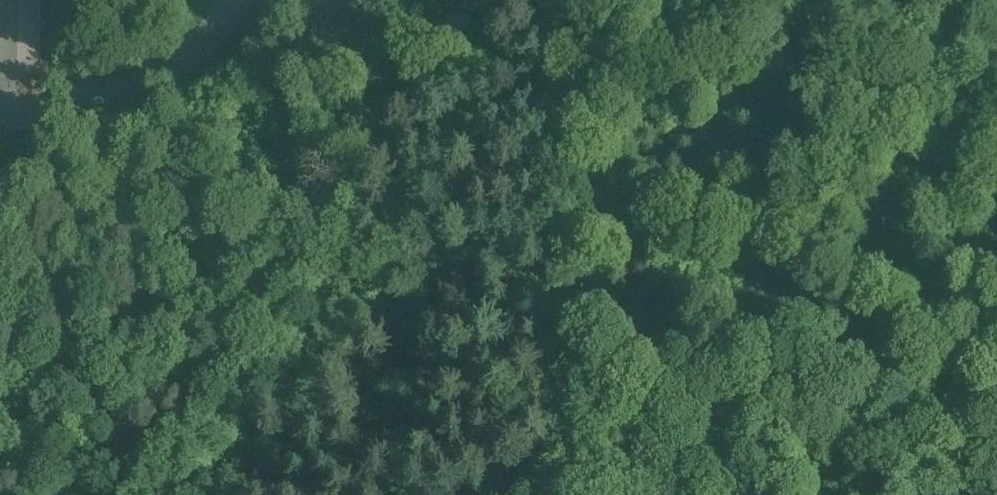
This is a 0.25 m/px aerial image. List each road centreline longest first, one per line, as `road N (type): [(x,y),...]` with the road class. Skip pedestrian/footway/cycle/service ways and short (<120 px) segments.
road 1 (track): [(534,494),(542,0)]
road 2 (residential): [(0,123),(183,58),(231,0)]

